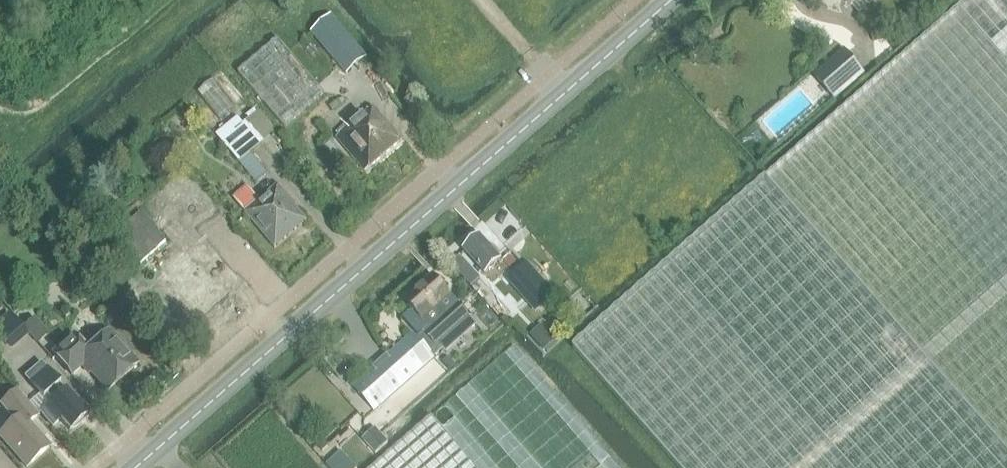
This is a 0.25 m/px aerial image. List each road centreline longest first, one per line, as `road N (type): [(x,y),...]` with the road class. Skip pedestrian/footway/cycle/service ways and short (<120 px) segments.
road 1 (tertiary): [(136,467),(671,0)]

